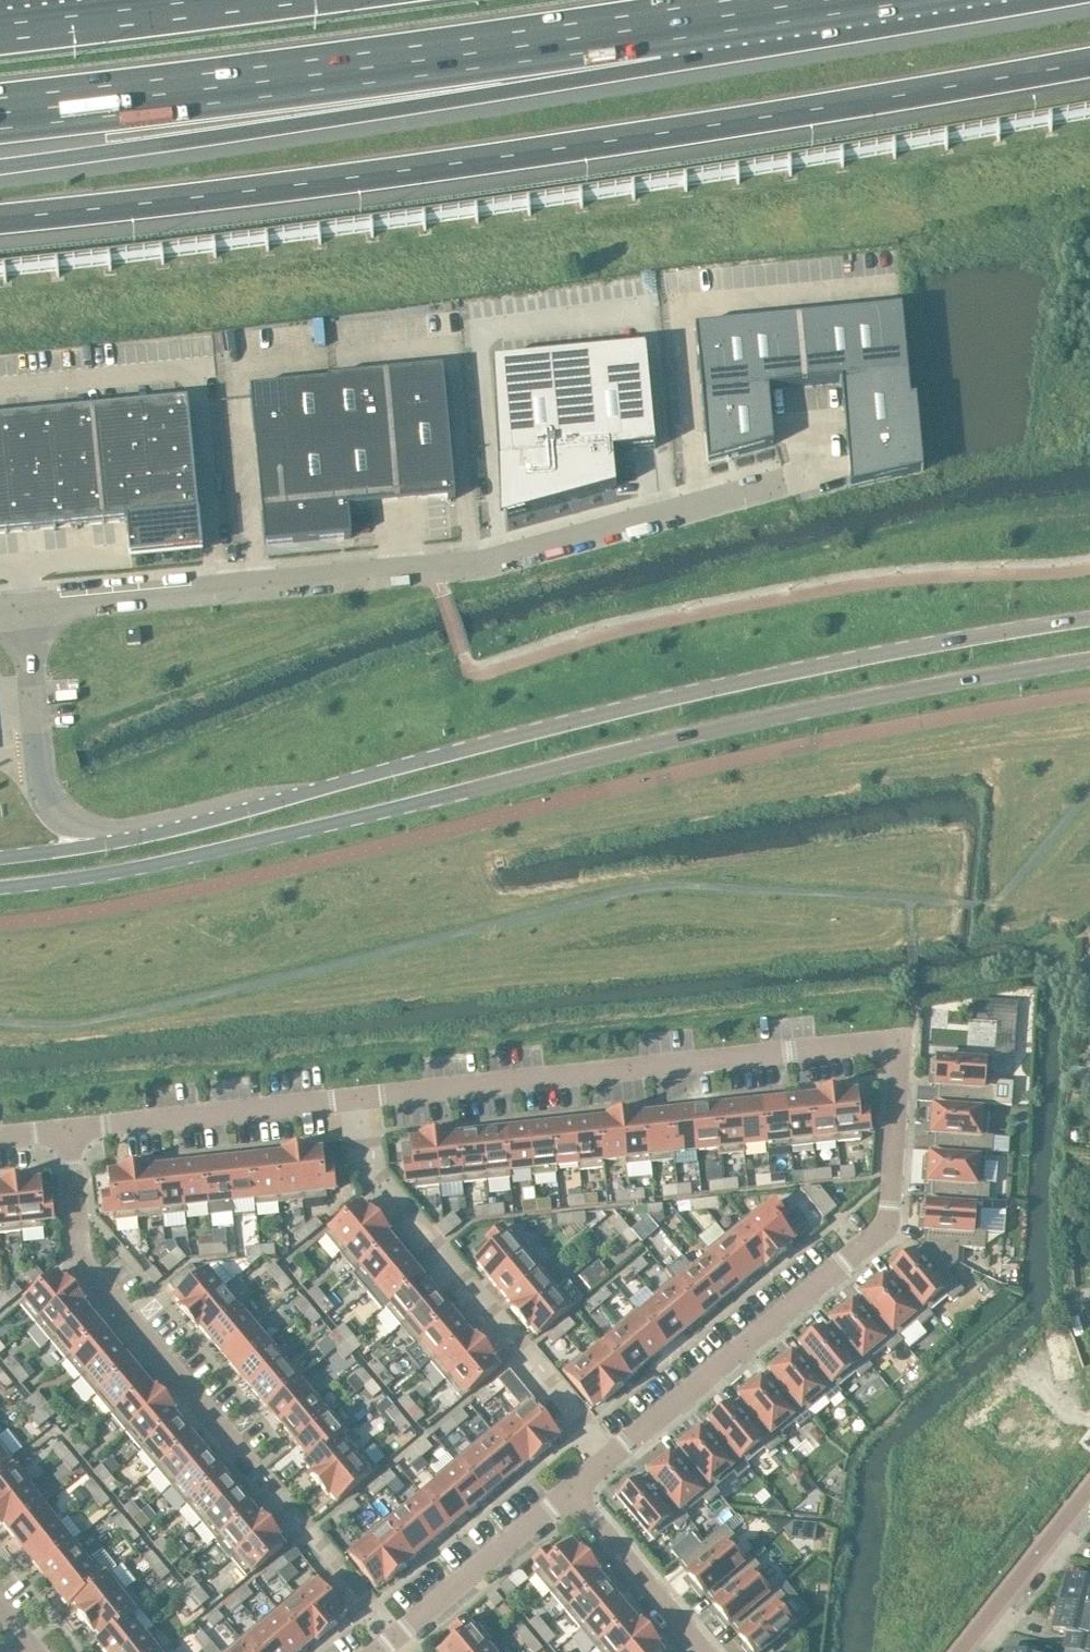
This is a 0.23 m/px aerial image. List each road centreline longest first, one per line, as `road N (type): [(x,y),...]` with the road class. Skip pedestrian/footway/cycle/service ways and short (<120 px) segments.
road 1 (residential): [(62,1131),(878,1040),(895,1051),(876,1235),(568,1491)]
road 2 (secondary): [(0,881),(111,870),(703,732),(1089,658)]
road 3 (motorway): [(0,224),(476,165),(1089,59)]
road 4 (secondary): [(1089,616),(650,697),(96,842)]
road 5 (unclassified): [(770,486),(473,565),(21,608)]
road 6 (motorway): [(0,167),(329,113),(716,14)]
road 7 (motorway): [(0,109),(716,14)]
road 8 (residential): [(62,1131),(83,1271),(256,1476)]
road 9 (unclassified): [(96,842),(55,818),(41,793),(21,608)]
road 10 (residential): [(568,1491),(375,1651)]
road 11 (motorway): [(230,0),(0,26)]
road 12 (residential): [(959,1651),(1089,1486)]
road 13 (residential): [(704,1651),(568,1491)]

